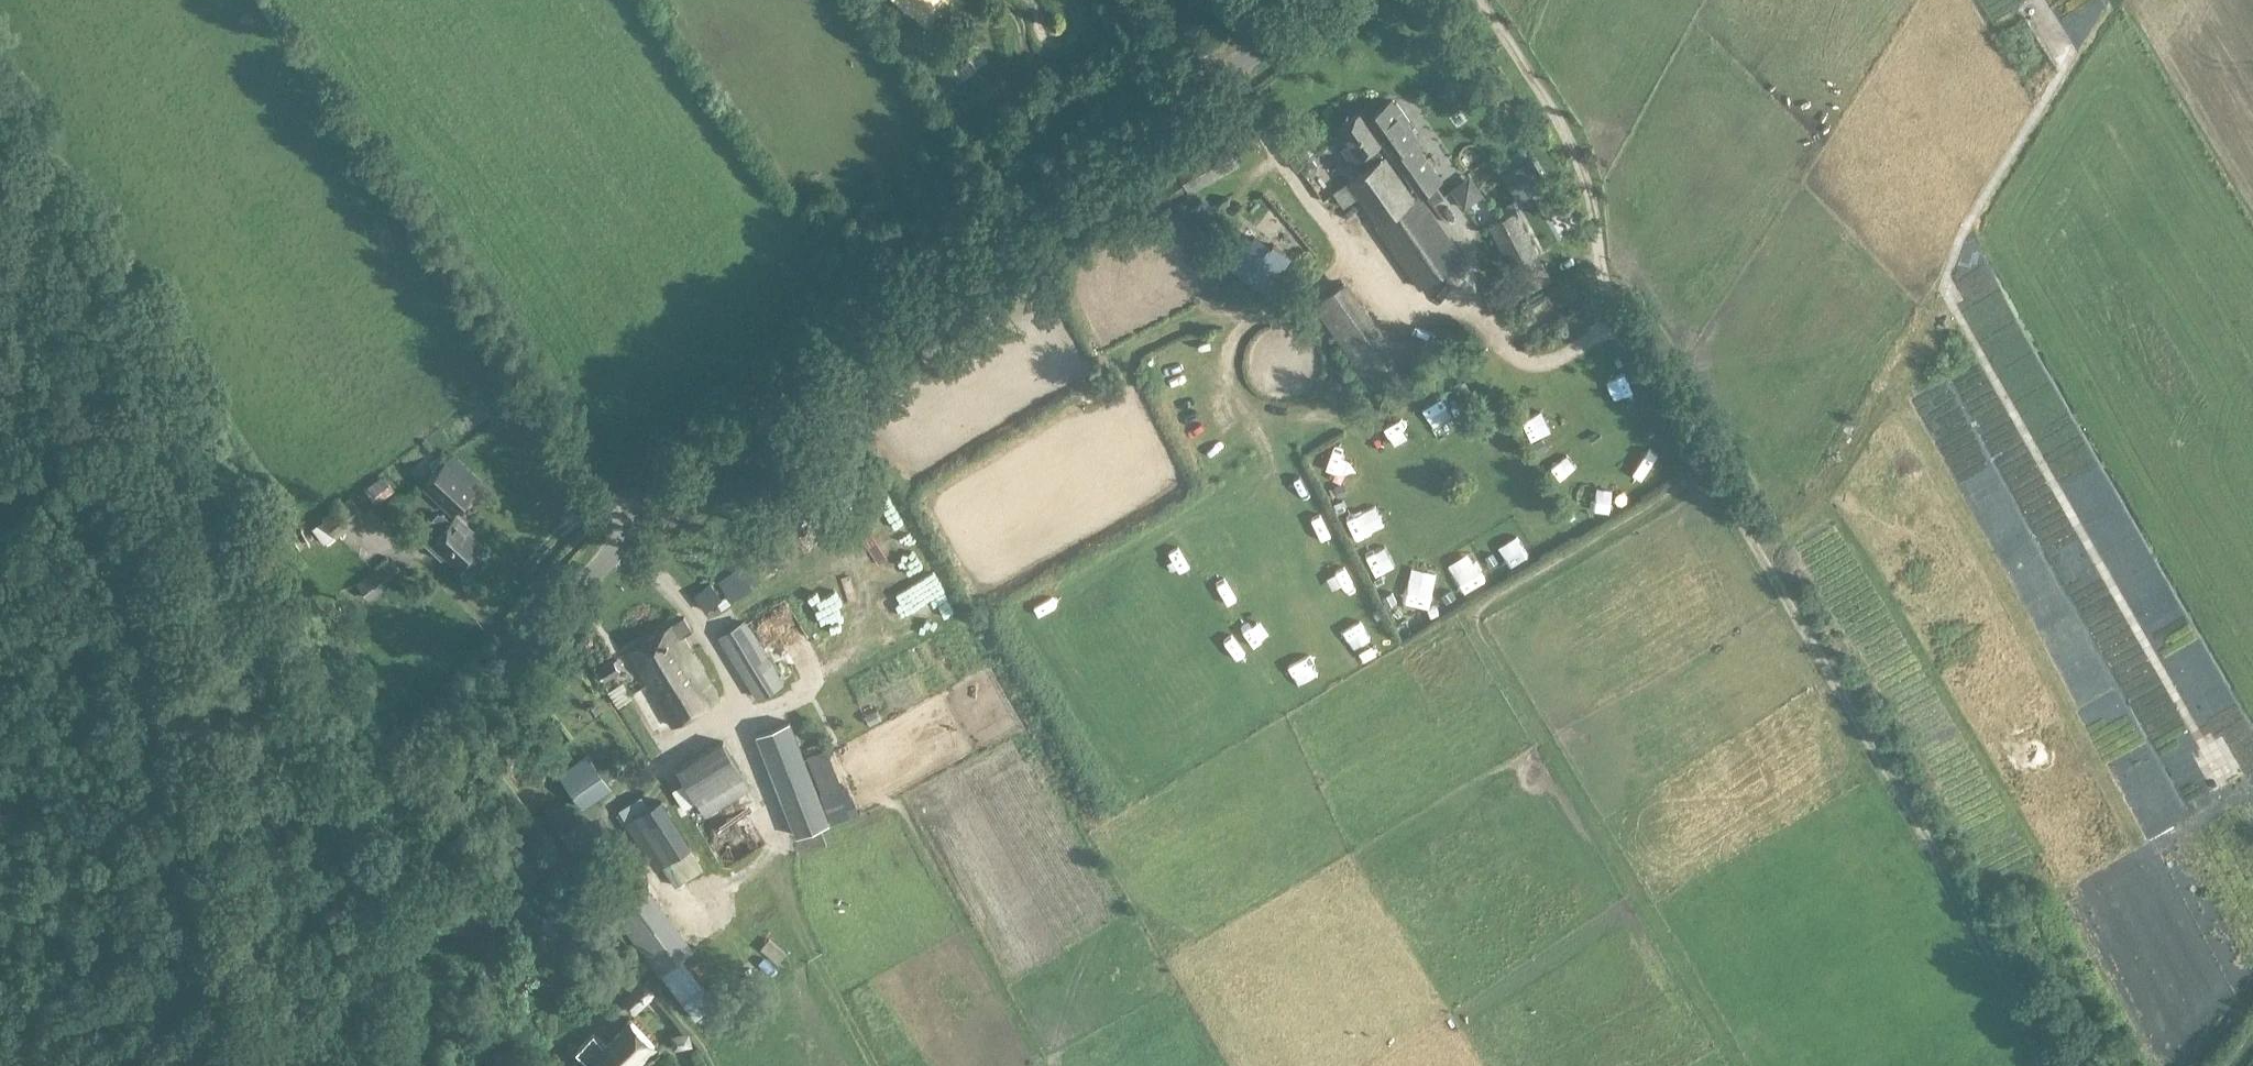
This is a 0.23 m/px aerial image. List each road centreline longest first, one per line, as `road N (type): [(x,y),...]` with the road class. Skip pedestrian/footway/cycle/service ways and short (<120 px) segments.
road 1 (unclassified): [(379,1065),(457,745),(523,649),(830,338),(1328,0)]
road 2 (track): [(1481,0),(1574,151),(1621,323),(2062,1065)]
road 3 (track): [(627,537),(561,455),(261,0)]
road 4 (track): [(1621,323),(1545,359),(1513,356),(1473,306),(1378,299),(1225,71)]
road 5 (track): [(871,1065),(810,953),(787,850)]

